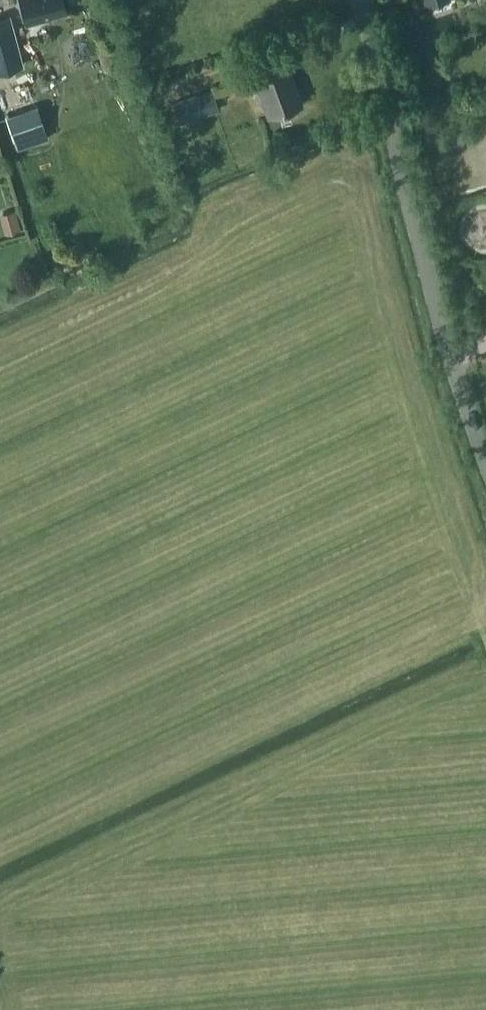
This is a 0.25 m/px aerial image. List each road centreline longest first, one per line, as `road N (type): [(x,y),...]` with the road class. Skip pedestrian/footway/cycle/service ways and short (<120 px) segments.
road 1 (unclassified): [(485,448),(356,0)]

